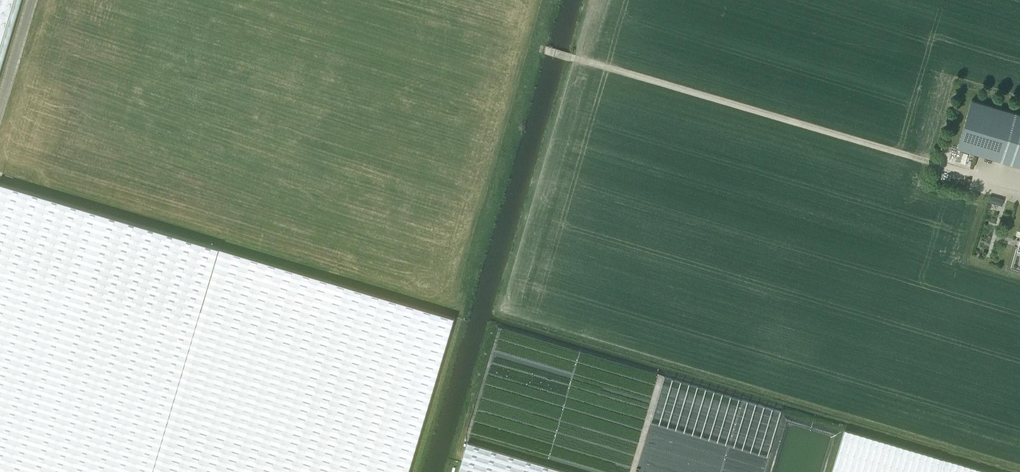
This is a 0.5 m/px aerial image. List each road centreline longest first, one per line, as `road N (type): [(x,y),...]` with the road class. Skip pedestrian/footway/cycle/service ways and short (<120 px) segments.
road 1 (track): [(941,165),(543,51)]

